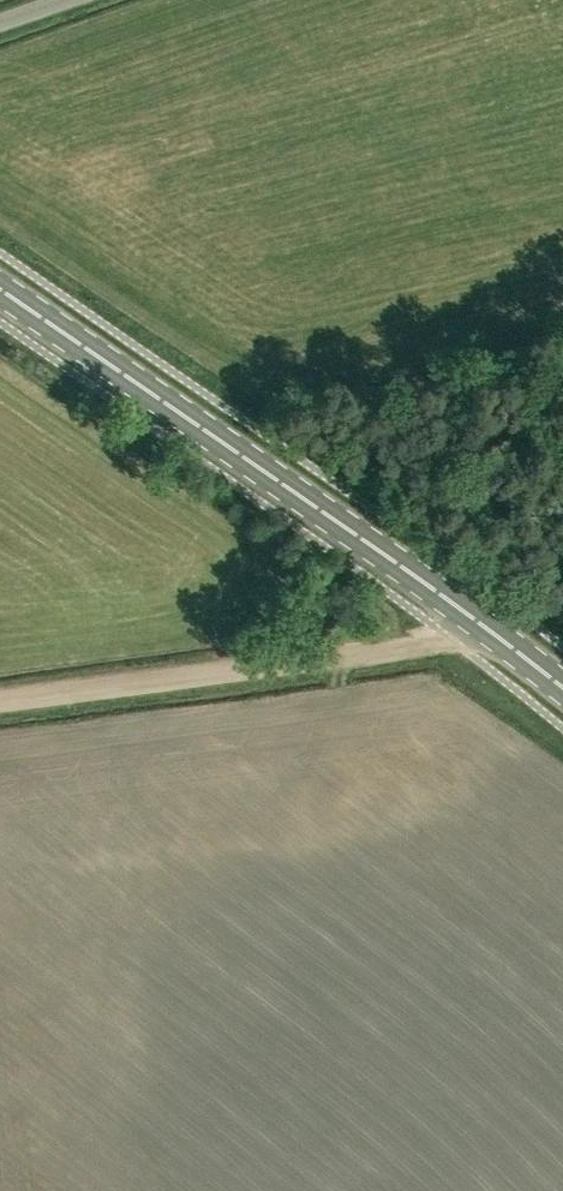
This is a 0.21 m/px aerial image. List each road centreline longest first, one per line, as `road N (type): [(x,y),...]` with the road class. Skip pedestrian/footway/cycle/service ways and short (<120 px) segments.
road 1 (secondary): [(562,689),(0,290)]
road 2 (track): [(0,709),(314,669),(487,629)]

